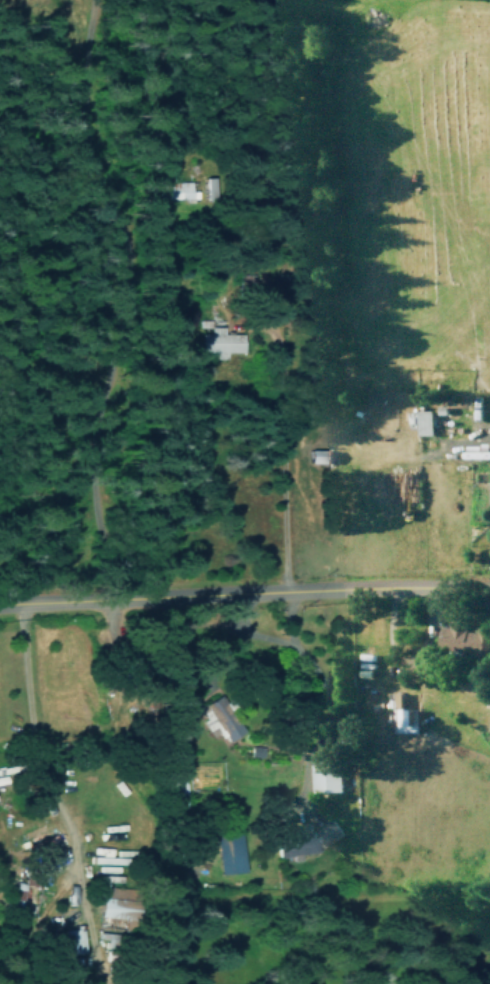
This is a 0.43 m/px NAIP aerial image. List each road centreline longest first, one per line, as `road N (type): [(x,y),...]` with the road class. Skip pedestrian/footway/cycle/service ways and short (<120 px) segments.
road 1 (residential): [(69,602),(124,273),(85,173),(61,0)]
road 2 (residential): [(489,582),(218,585),(0,609)]
road 3 (residential): [(282,587),(281,335)]

